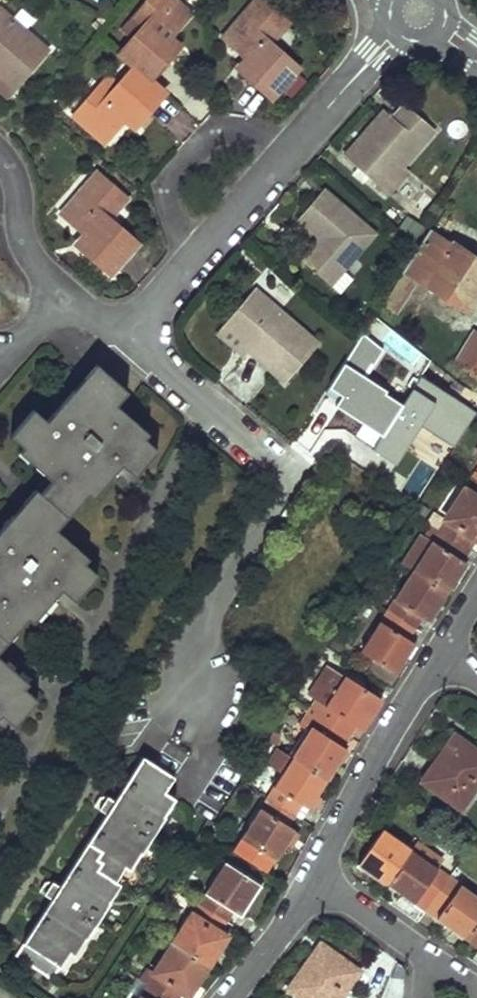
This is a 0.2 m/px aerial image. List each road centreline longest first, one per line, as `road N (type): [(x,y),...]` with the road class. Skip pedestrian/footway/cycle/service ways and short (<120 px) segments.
road 1 (residential): [(124,339),(283,477),(278,500),(208,615),(197,653),(199,695)]
road 2 (residential): [(397,35),(124,339)]
road 3 (residential): [(441,651),(309,870)]
road 4 (residential): [(309,870),(476,989)]
road 5 (residential): [(0,153),(18,193),(22,242),(66,292)]
road 6 (residential): [(309,870),(288,916),(223,997)]

